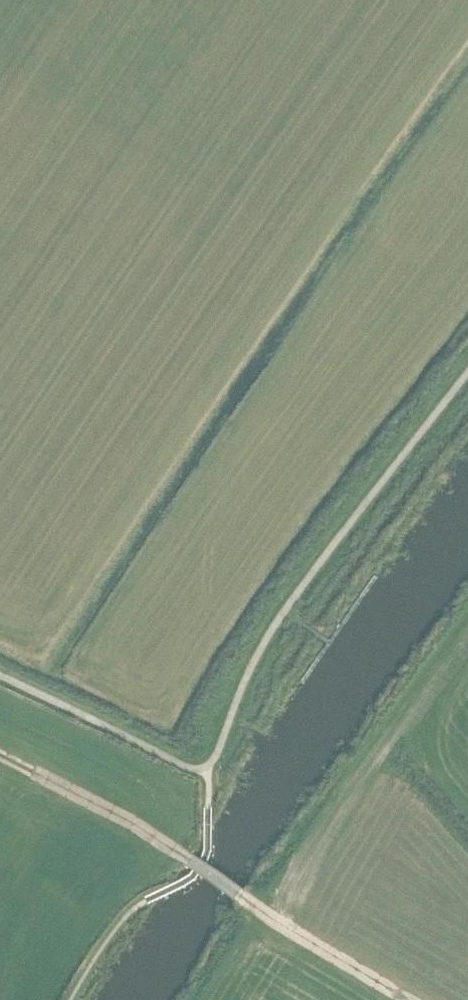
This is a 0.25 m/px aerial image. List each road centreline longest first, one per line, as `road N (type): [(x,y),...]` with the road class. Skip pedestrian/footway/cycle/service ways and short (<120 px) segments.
road 1 (track): [(189,867),(402,999)]
road 2 (track): [(189,867),(0,757)]

